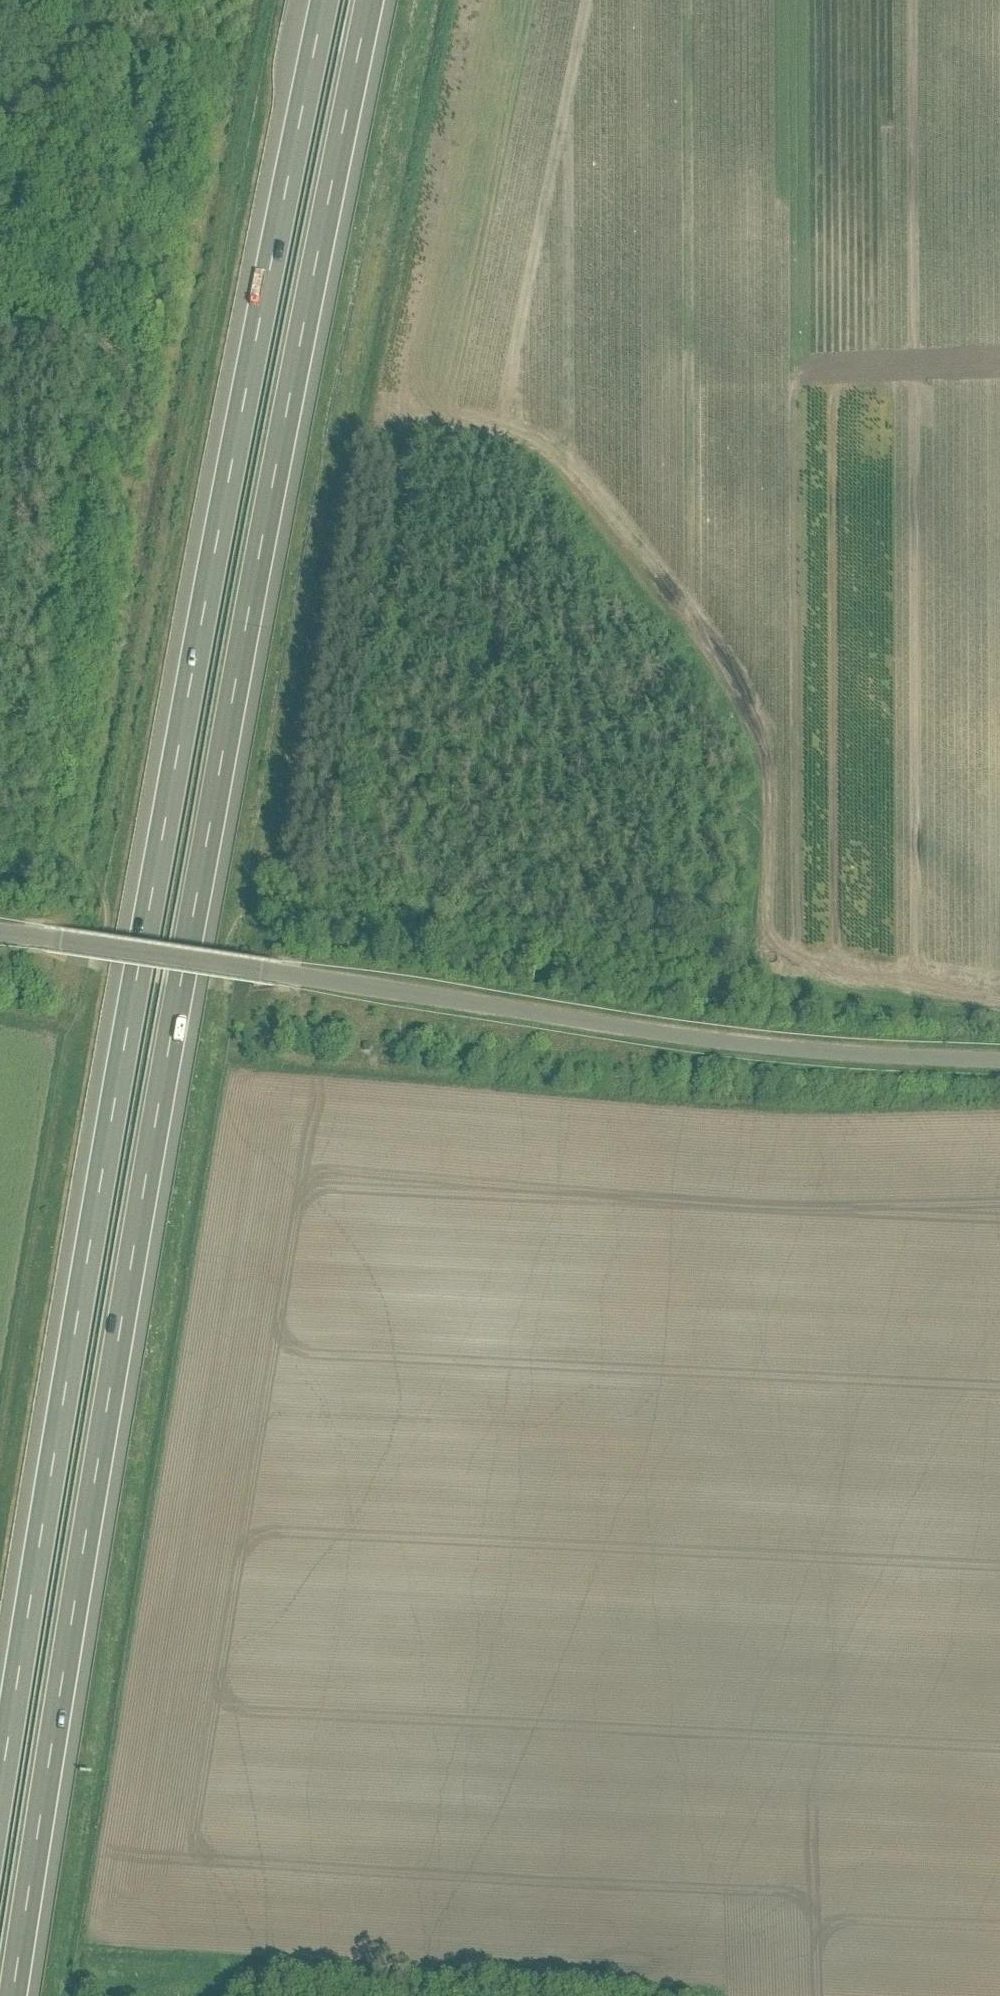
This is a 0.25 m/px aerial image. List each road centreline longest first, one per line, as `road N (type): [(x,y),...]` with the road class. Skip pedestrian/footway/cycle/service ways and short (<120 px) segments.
road 1 (motorway): [(14,1995),(156,1129),(372,0)]
road 2 (motorway): [(327,0),(206,603),(0,1805)]
road 3 (unclassified): [(999,1063),(745,1051),(0,941)]

